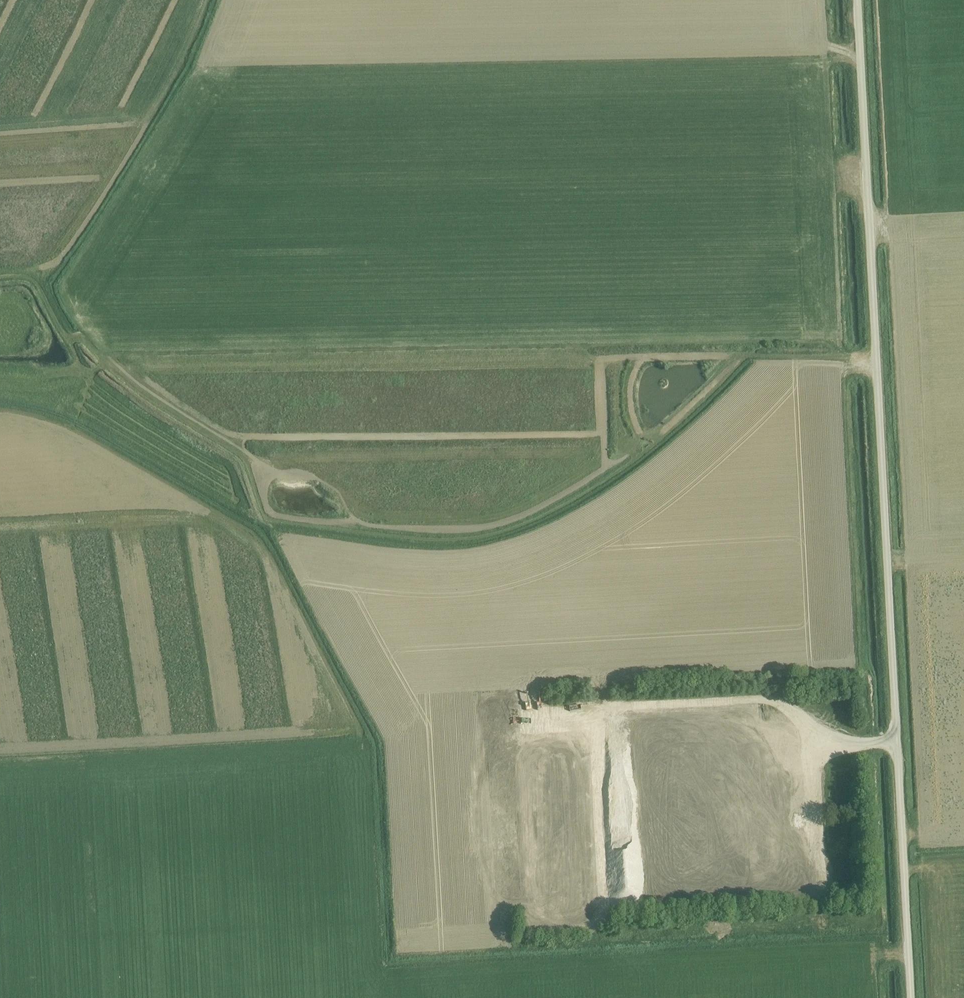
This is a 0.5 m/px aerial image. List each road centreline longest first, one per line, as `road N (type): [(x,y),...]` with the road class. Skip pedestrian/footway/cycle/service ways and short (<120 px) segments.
road 1 (unclassified): [(911,997),(859,0)]
road 2 (track): [(0,279),(35,283),(75,352),(854,342),(878,348)]

